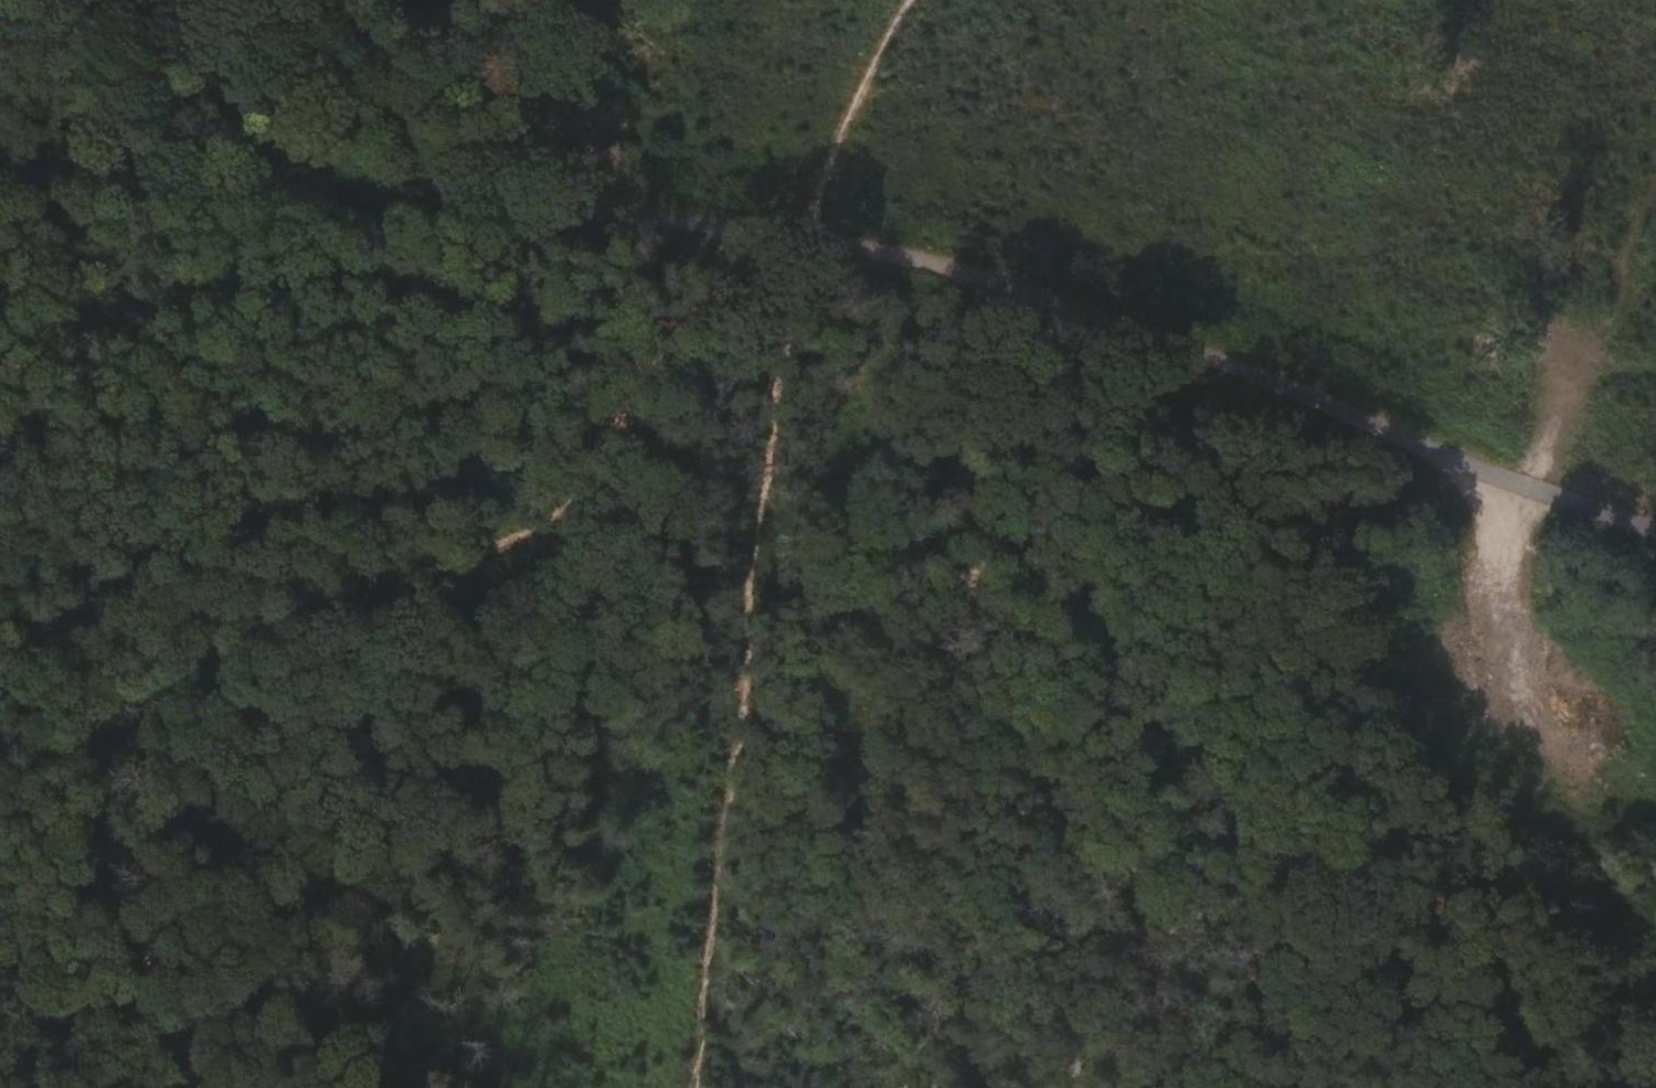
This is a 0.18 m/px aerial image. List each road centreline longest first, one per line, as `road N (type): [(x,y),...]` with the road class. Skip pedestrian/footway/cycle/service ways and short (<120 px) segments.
road 1 (track): [(1524,816),(1546,727),(1490,613),(1518,482)]

